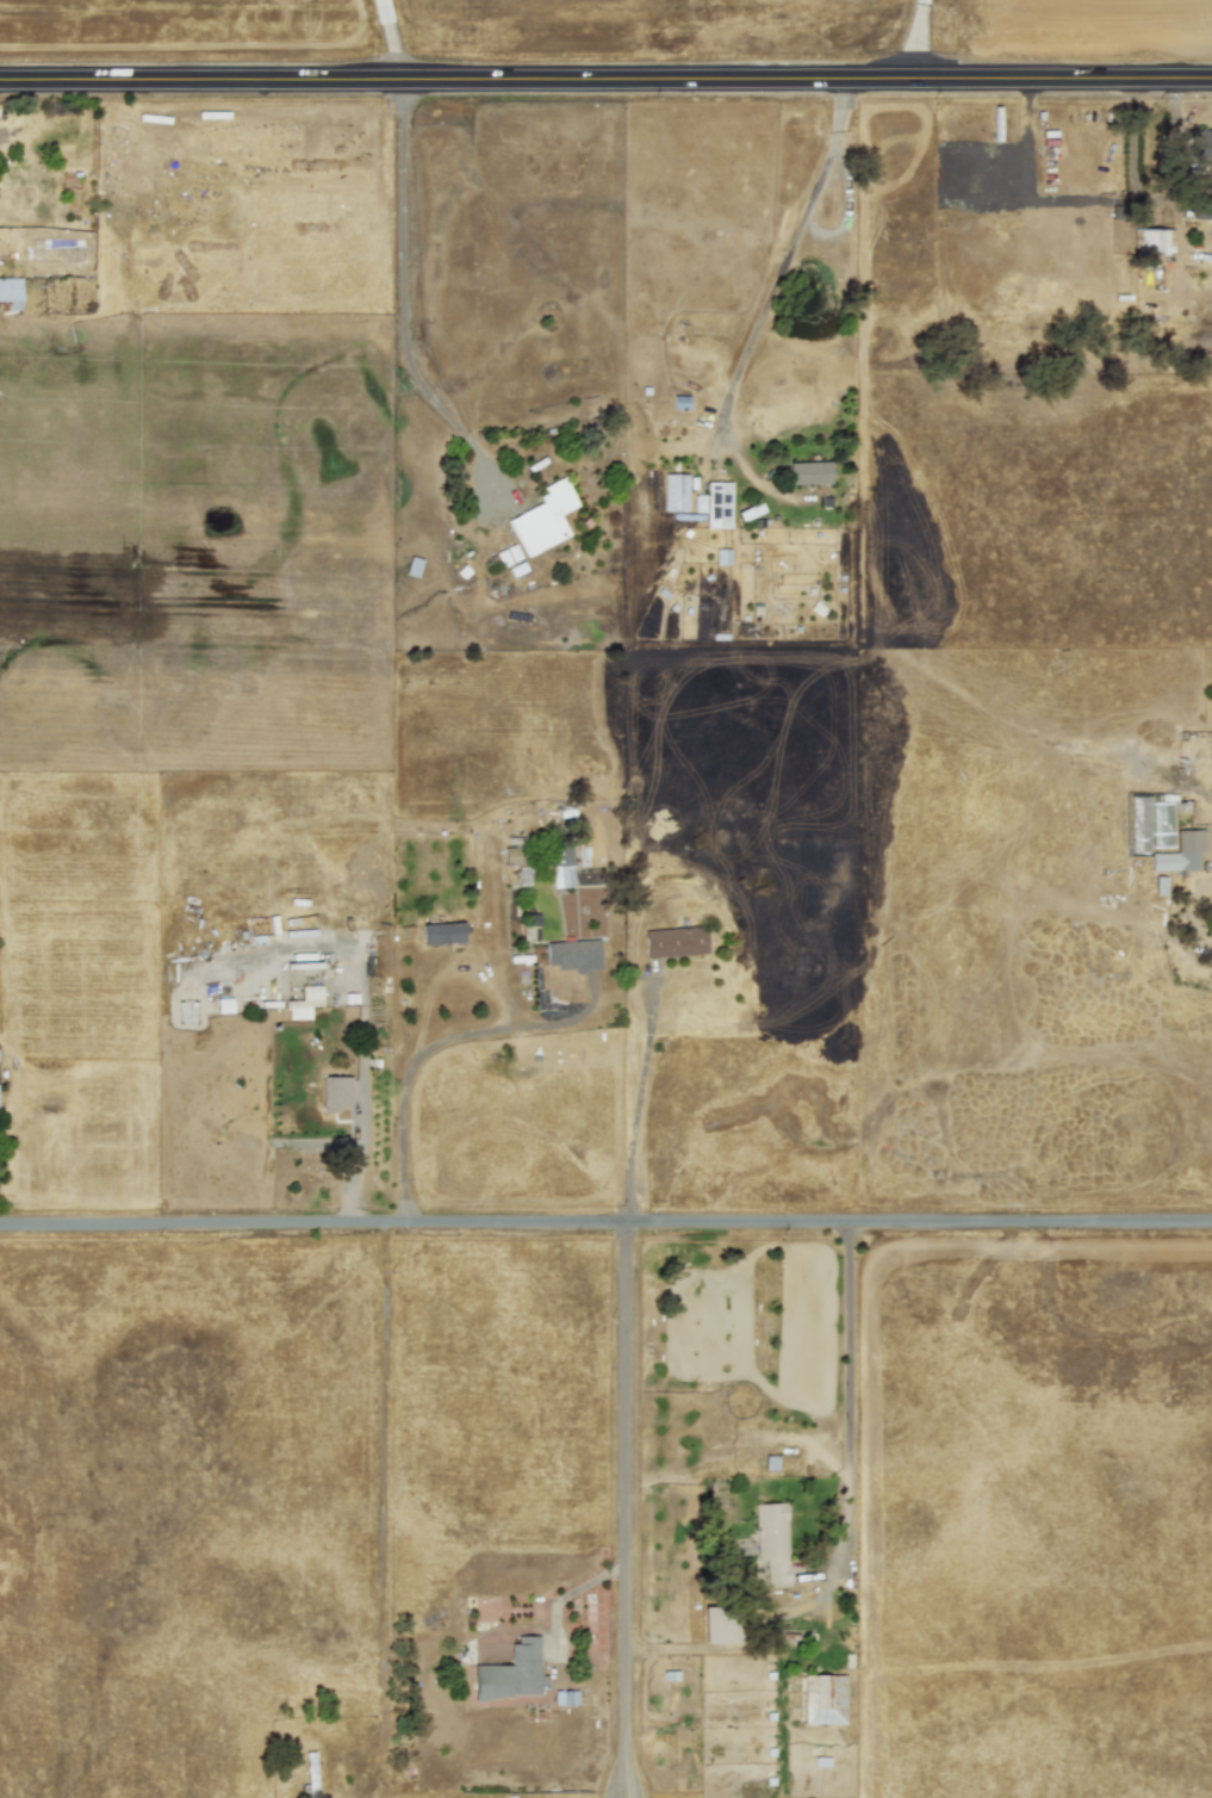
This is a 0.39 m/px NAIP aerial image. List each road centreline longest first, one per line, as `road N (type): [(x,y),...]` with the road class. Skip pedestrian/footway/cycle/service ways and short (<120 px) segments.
road 1 (residential): [(0,1226),(1211,1222)]
road 2 (secondary): [(0,81),(1211,79)]
road 3 (residential): [(626,1224),(624,1794)]

